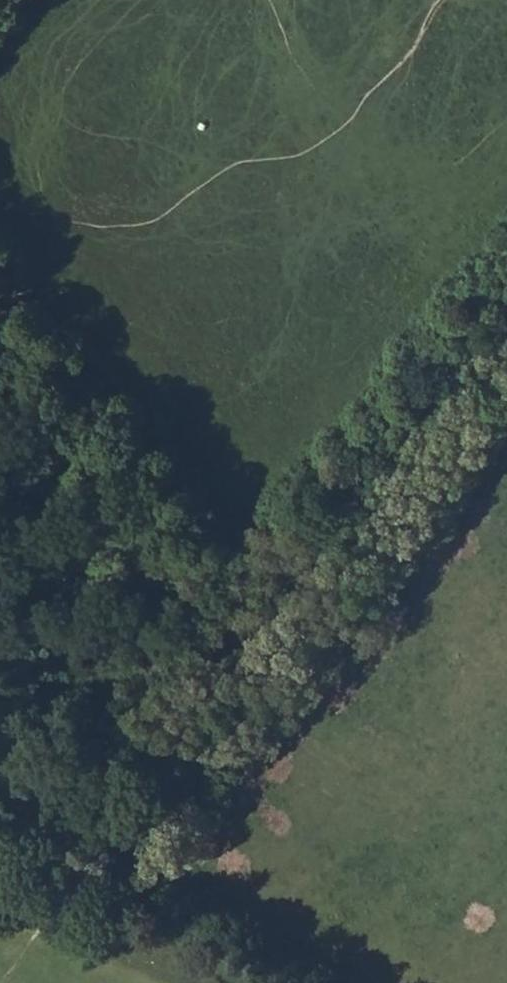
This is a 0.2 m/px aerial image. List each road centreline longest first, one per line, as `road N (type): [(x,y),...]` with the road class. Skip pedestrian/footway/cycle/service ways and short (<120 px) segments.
road 1 (track): [(506,333),(245,659)]
road 2 (track): [(245,659),(0,362)]

